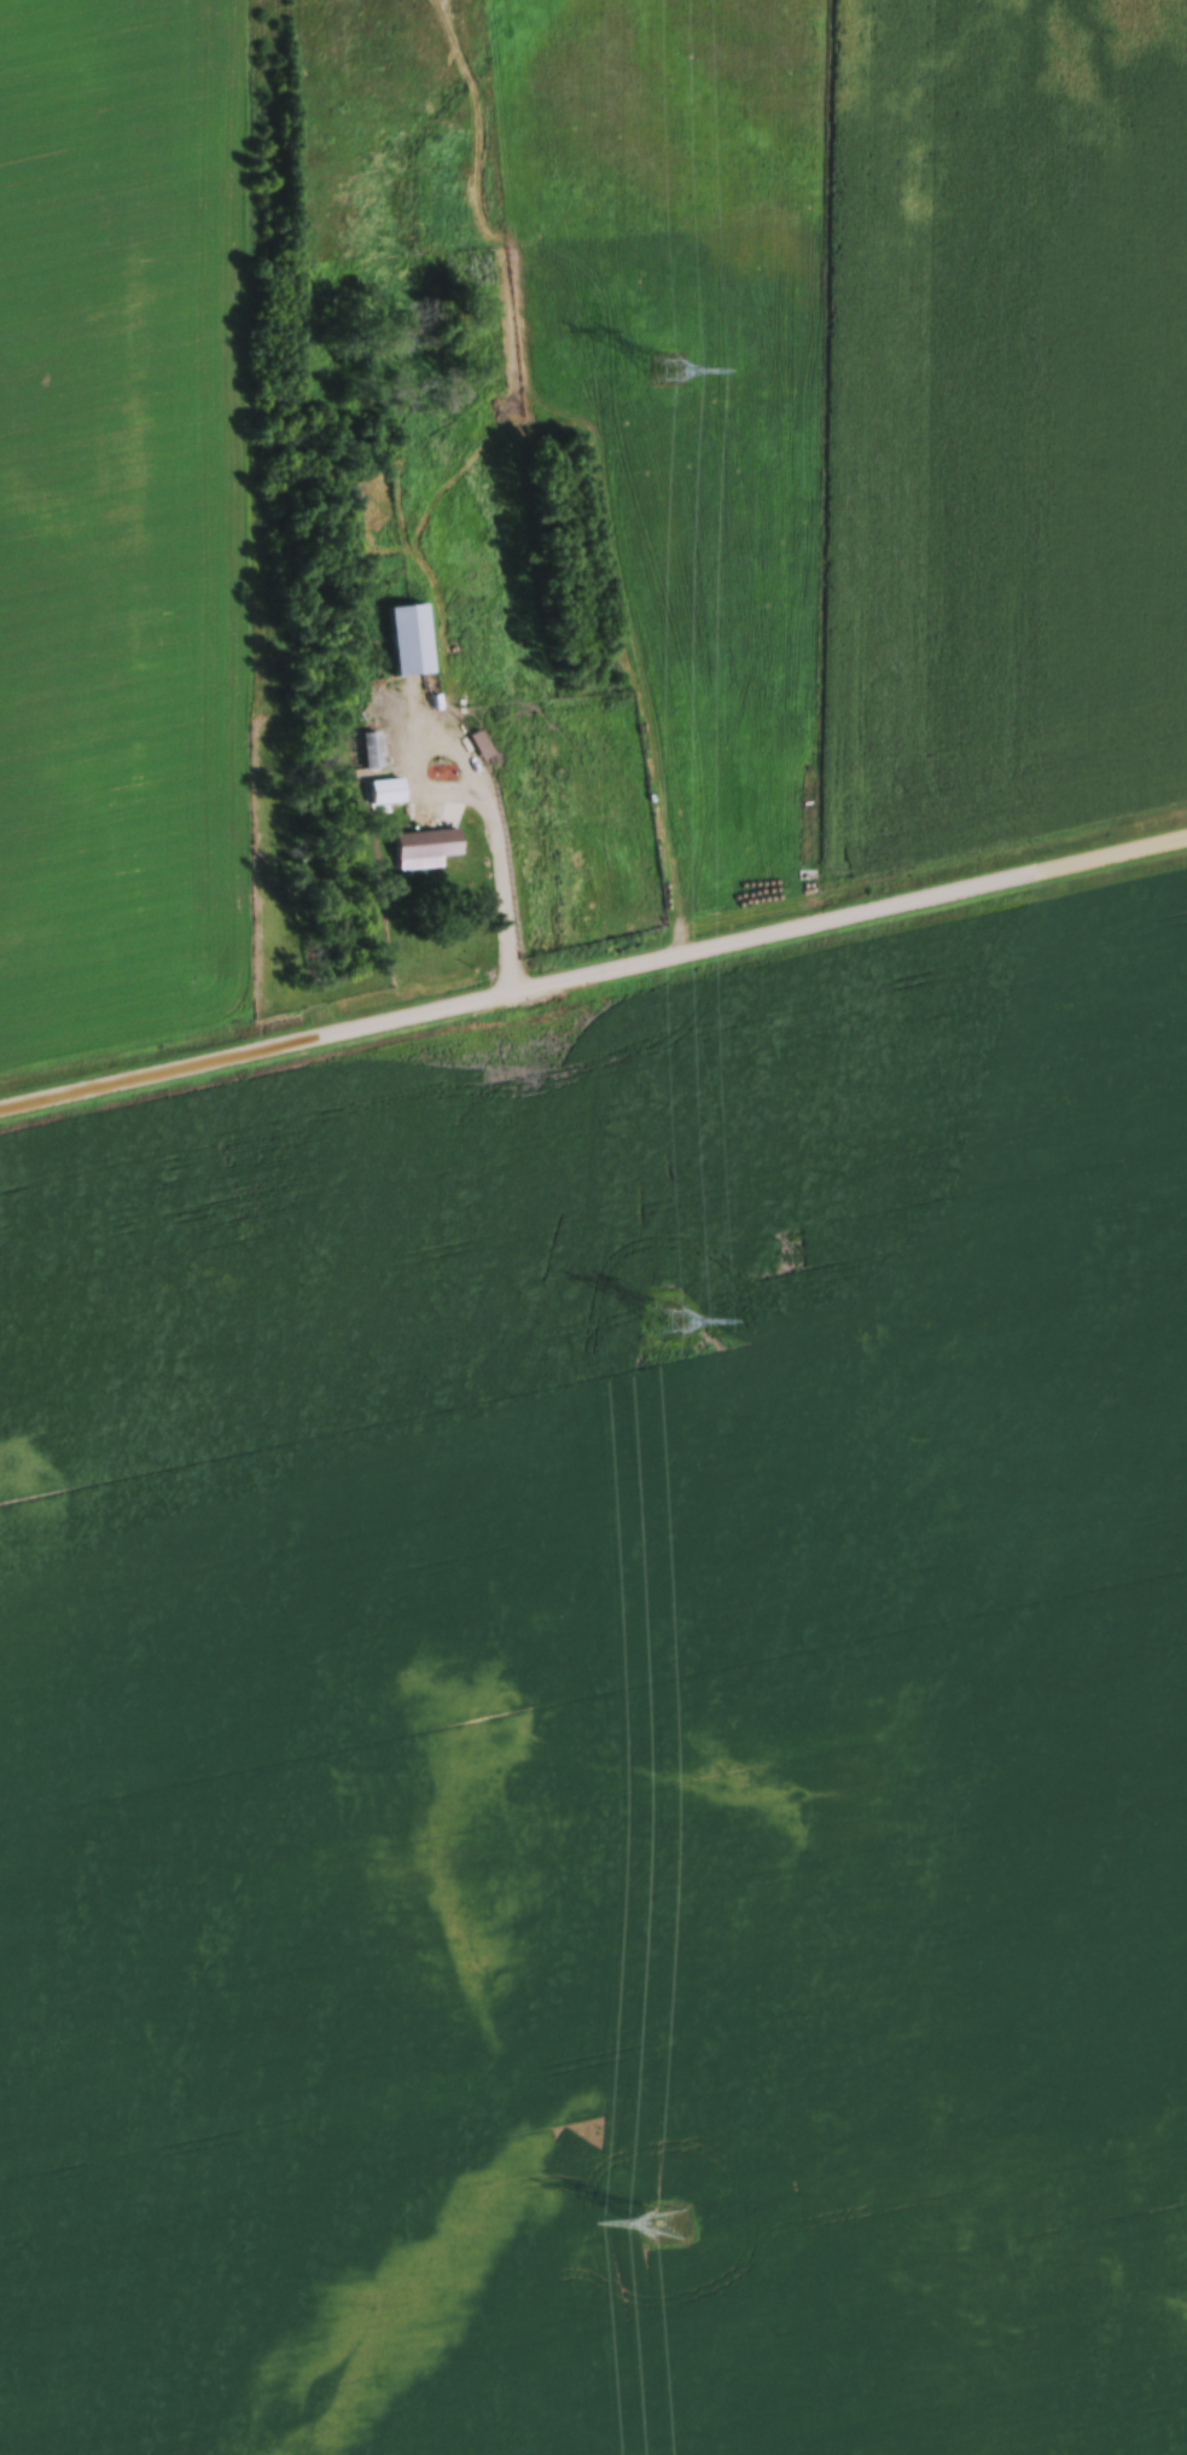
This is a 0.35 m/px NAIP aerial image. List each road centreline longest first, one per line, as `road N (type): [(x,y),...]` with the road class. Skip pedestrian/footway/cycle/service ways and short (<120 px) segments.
road 1 (residential): [(1186,834),(0,1109)]

